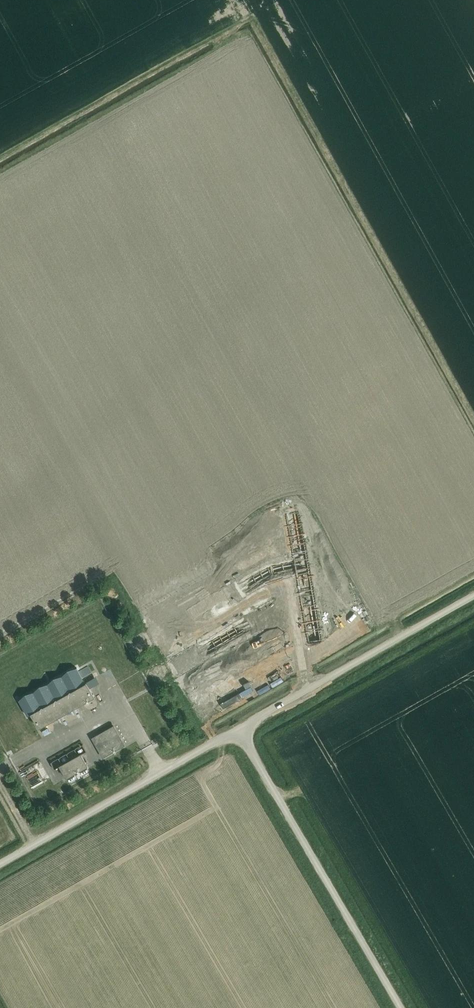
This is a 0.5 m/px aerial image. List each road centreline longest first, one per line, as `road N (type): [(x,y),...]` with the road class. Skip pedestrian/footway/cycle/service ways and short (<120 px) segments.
road 1 (unclassified): [(401,1007),(239,730)]
road 2 (unclassified): [(0,864),(239,730)]
road 3 (unclassified): [(239,730),(473,595)]

